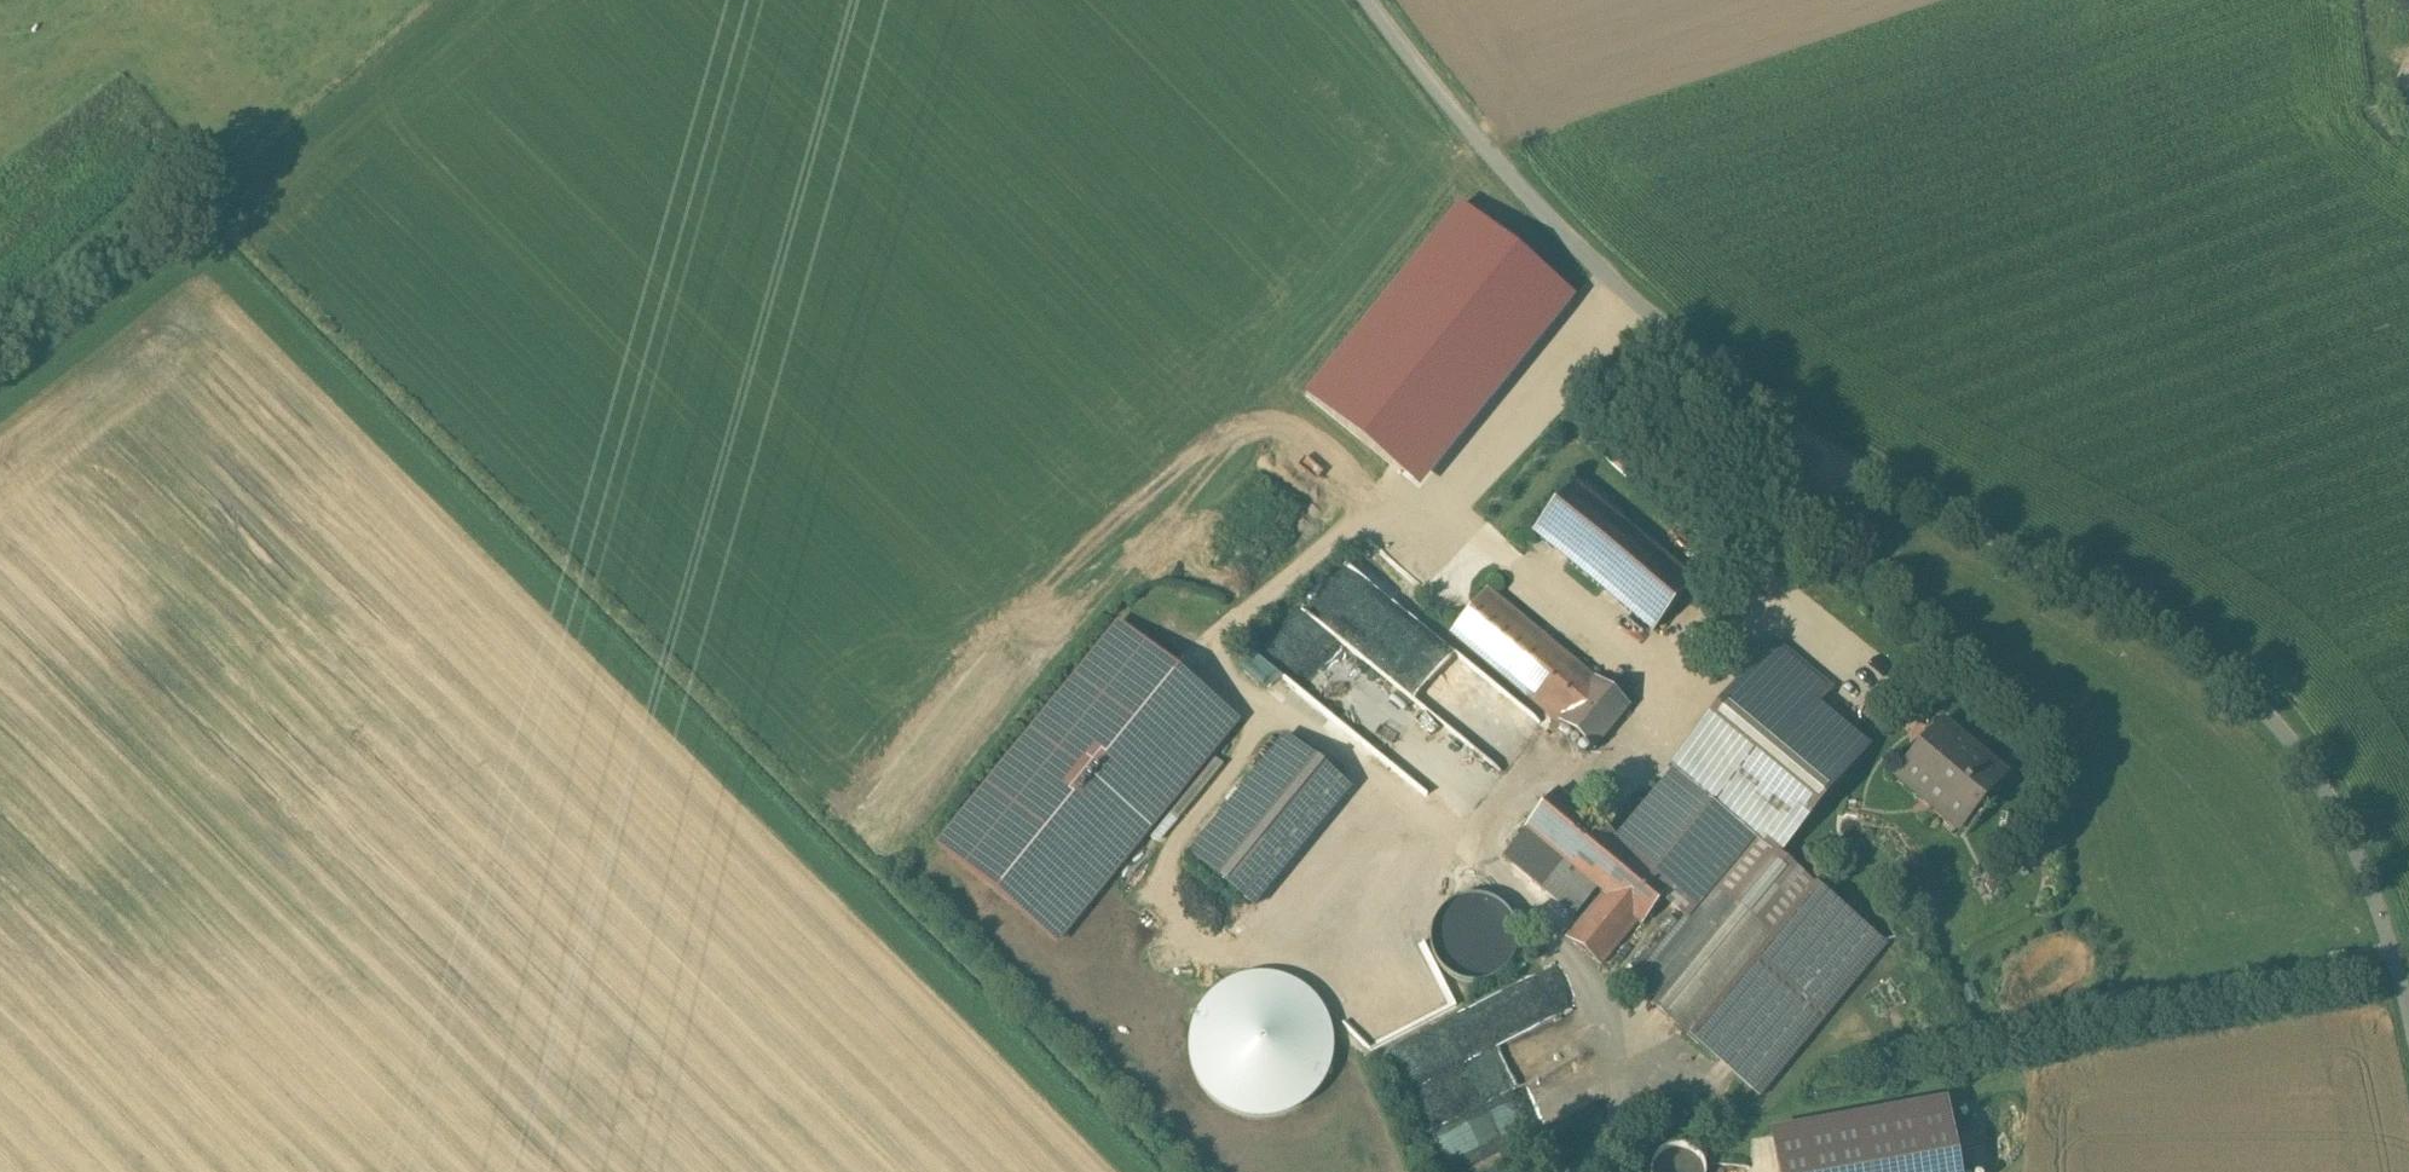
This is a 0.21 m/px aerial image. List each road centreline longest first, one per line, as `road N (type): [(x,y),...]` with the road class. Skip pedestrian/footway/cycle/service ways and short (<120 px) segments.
road 1 (unclassified): [(2408,1010),(2374,898),(2326,796),(2275,722),(2178,639),(1830,453),(1608,280),(1508,175),(1366,0)]

